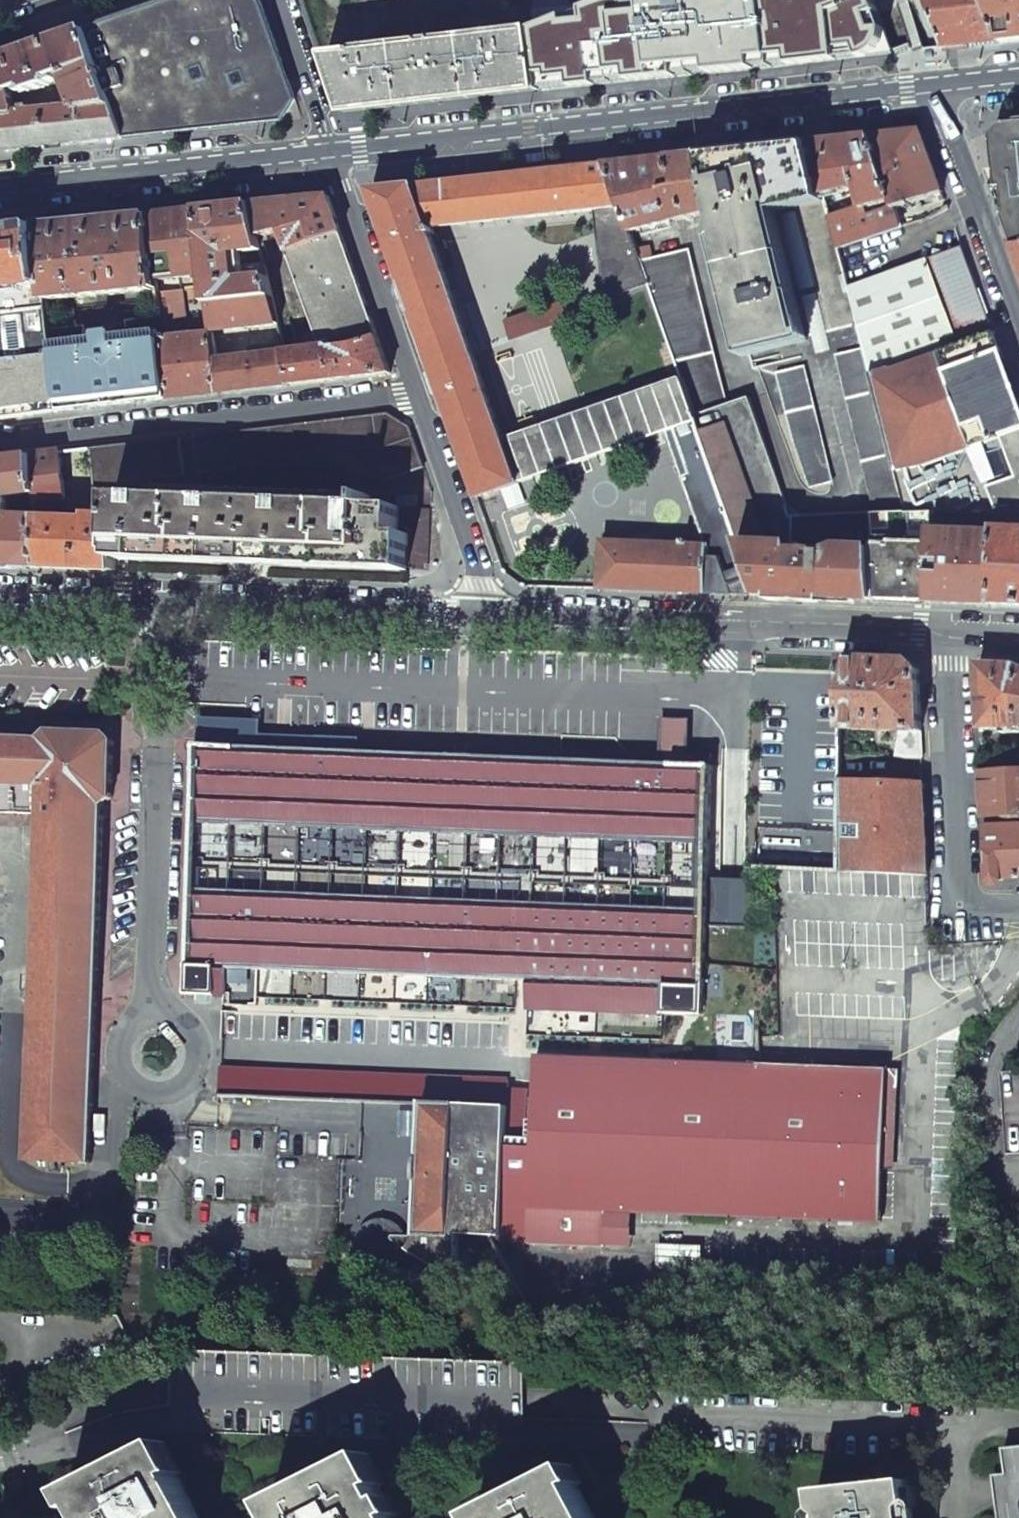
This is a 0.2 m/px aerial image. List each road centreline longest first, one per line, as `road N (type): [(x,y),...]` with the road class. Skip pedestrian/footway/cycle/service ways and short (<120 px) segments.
road 1 (secondary): [(335,150),(932,88)]
road 2 (residential): [(0,596),(494,616)]
road 3 (residential): [(494,616),(949,635)]
road 4 (residential): [(417,388),(0,440)]
road 5 (secondary): [(0,188),(335,150)]
road 6 (residential): [(949,635),(963,898),(1018,908)]
road 7 (residential): [(335,150),(417,388)]
road 8 (residential): [(932,88),(1018,319)]
road 9 (residential): [(417,388),(494,616)]
road 10 (residential): [(283,0),(335,150)]

